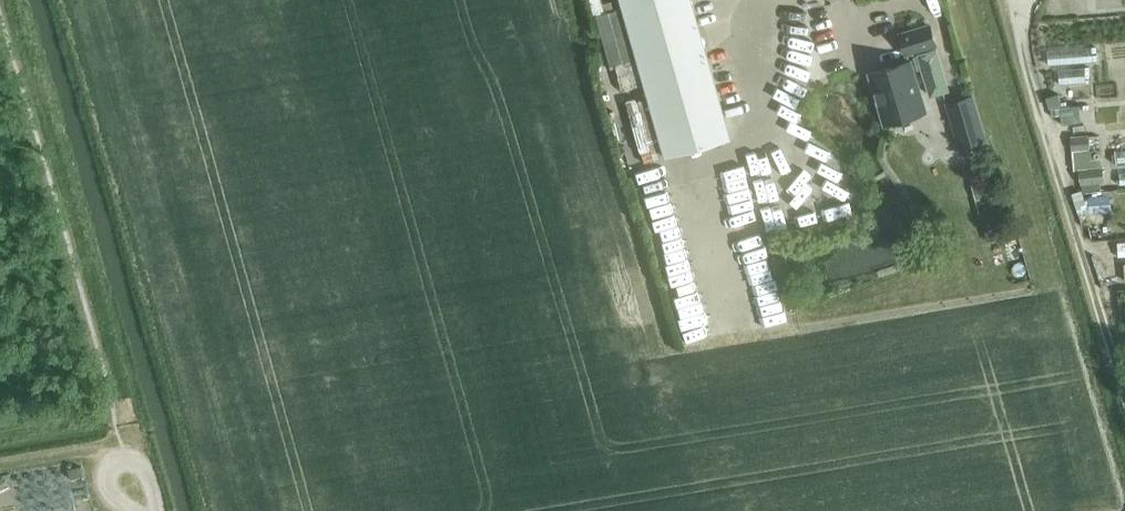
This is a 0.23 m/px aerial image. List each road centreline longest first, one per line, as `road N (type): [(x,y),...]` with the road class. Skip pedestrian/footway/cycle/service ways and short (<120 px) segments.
road 1 (track): [(1027,0),(1021,28),(1028,68),(1124,390)]
road 2 (track): [(137,510),(109,486),(121,462),(140,466),(154,504)]

